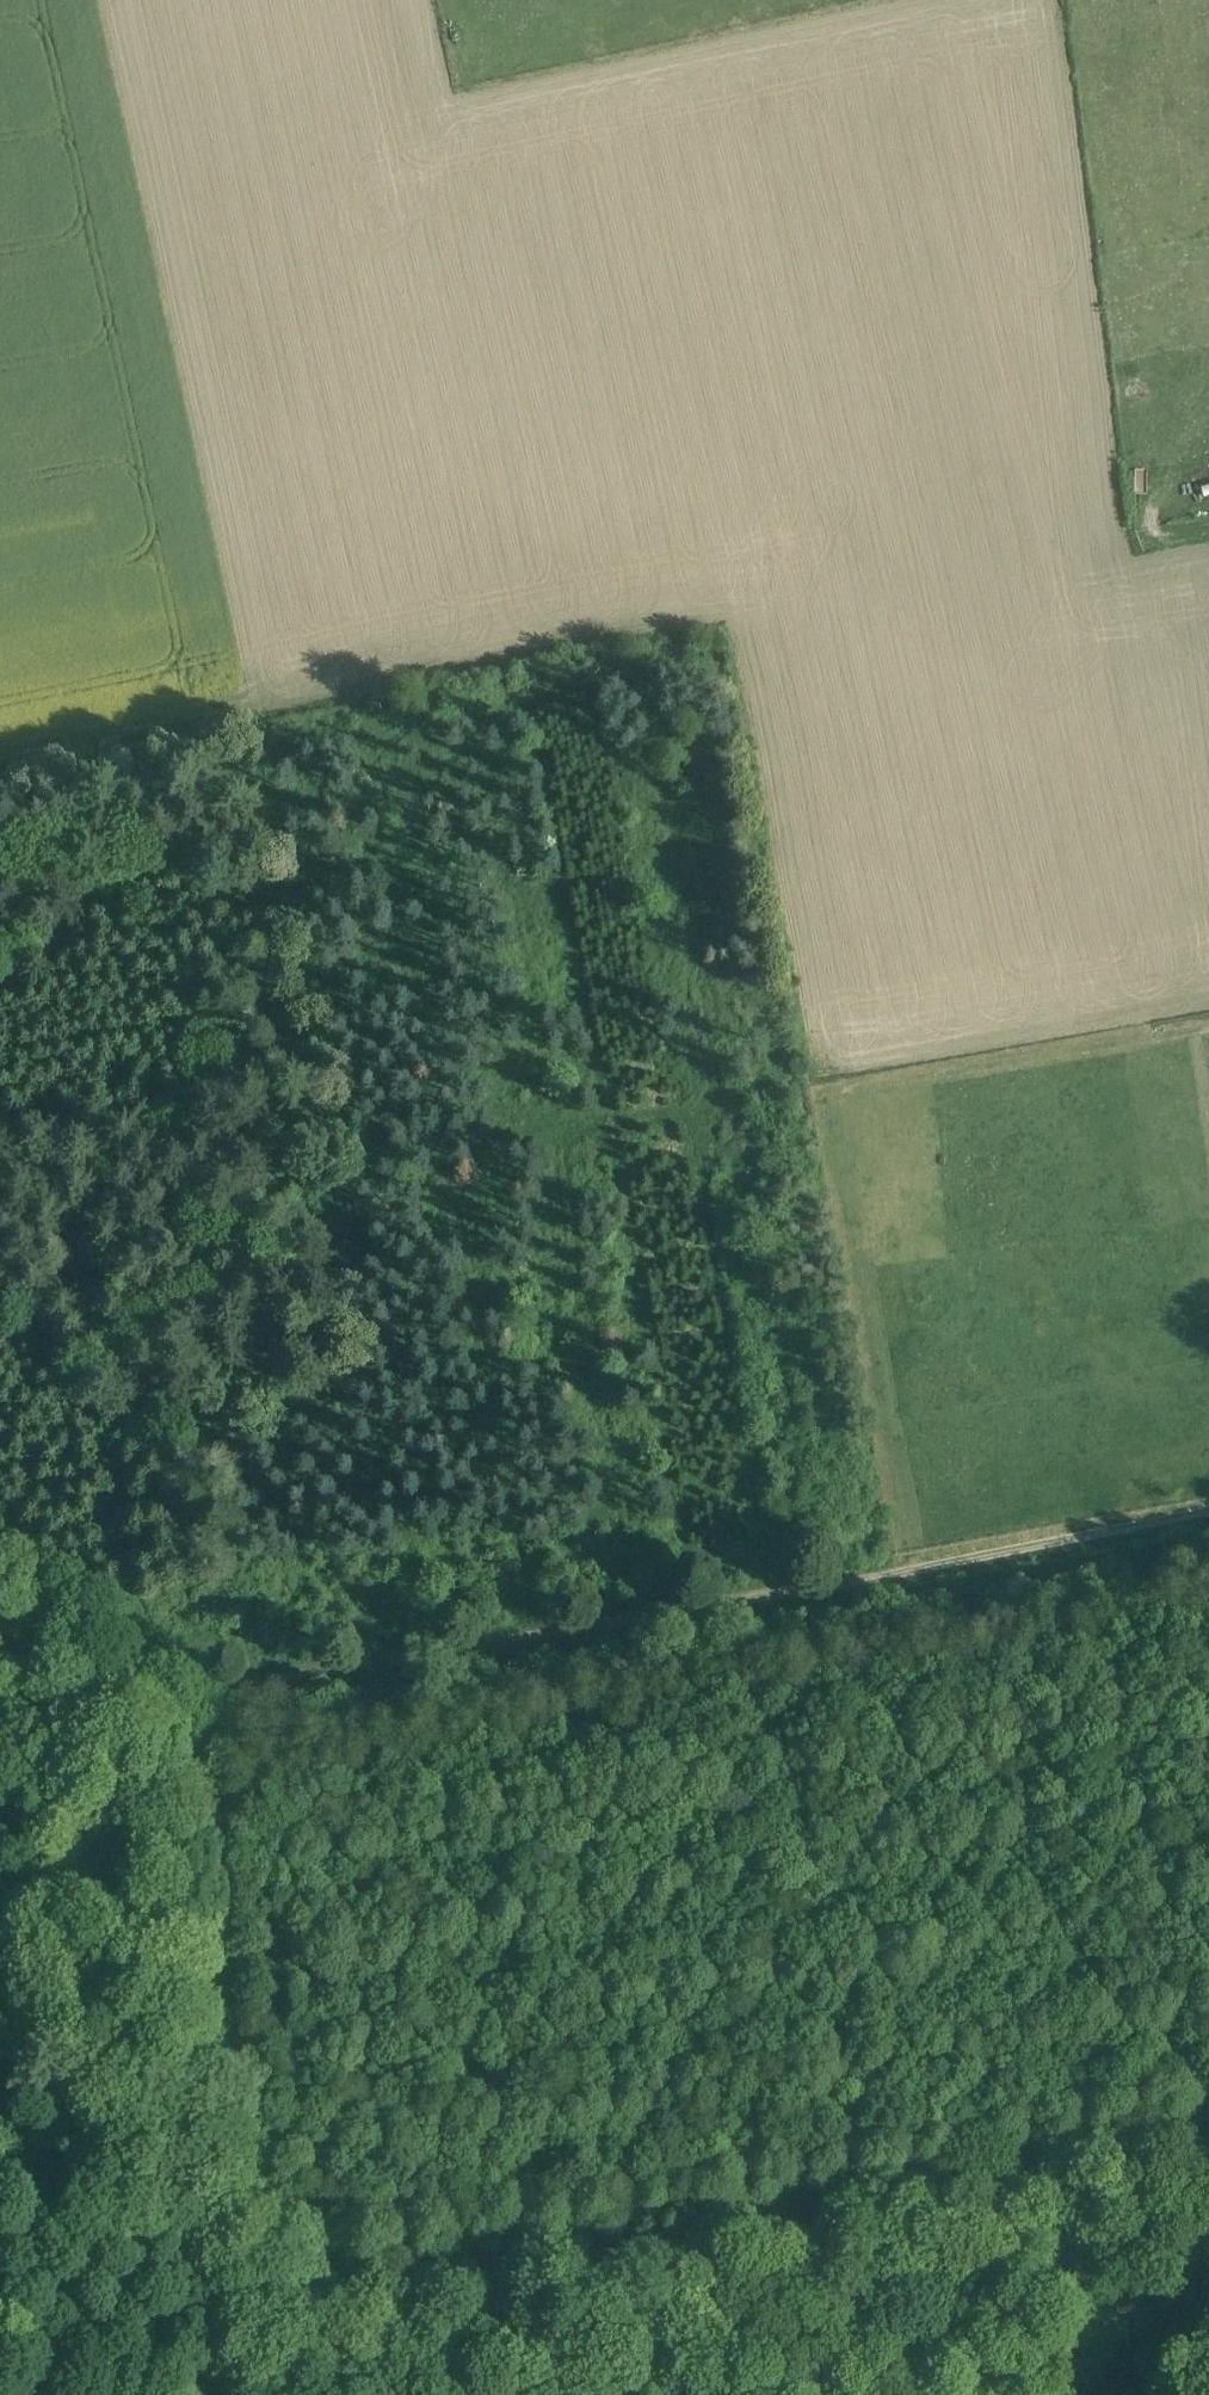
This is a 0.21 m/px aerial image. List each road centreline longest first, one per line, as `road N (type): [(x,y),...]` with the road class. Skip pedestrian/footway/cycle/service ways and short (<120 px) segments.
road 1 (track): [(160,1695),(691,1610),(1208,1511)]
road 2 (track): [(160,1695),(0,1724)]

